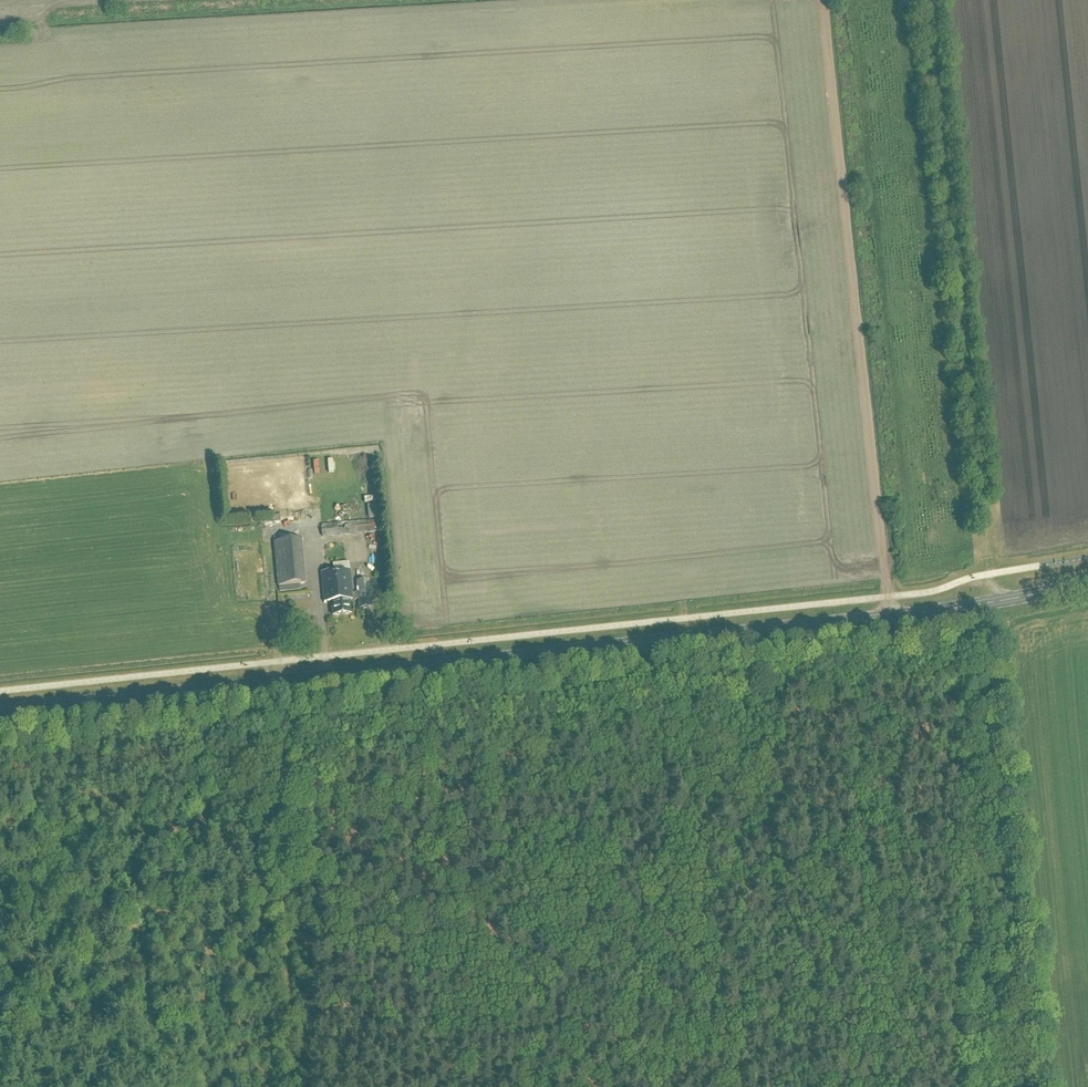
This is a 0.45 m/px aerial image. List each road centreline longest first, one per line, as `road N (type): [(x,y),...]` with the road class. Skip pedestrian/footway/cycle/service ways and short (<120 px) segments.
road 1 (primary): [(0,713),(893,617),(1087,585)]
road 2 (track): [(893,617),(827,0)]
road 3 (track): [(1033,1086),(990,661),(992,605)]
road 4 (track): [(292,1086),(276,731)]

